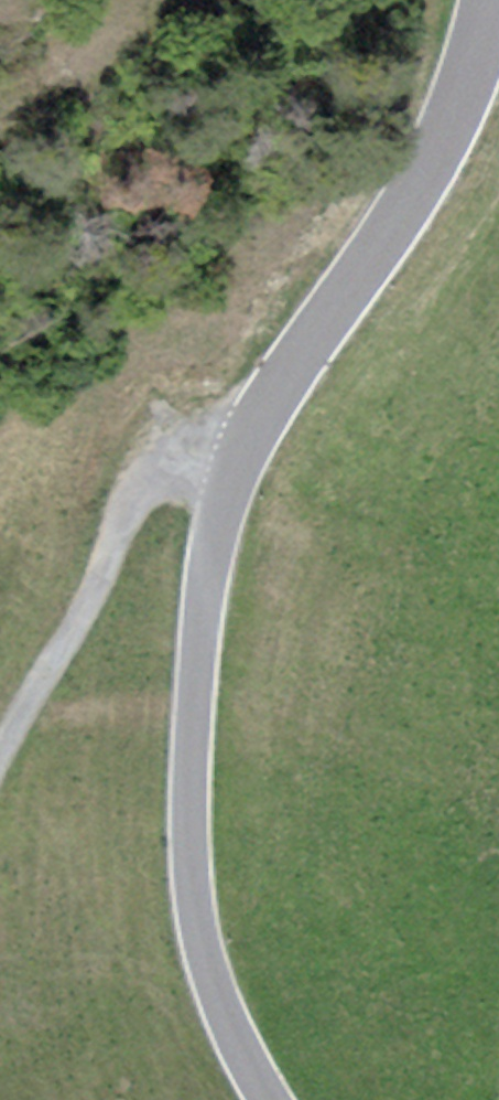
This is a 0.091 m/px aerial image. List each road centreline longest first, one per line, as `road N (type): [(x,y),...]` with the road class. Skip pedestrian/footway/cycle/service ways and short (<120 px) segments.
road 1 (tertiary): [(267,1099),(217,991),(191,840),(207,602),(224,515),(246,446),(437,162),(493,0)]
road 2 (track): [(0,761),(25,691),(93,593),(131,501),(167,468),(246,446)]

